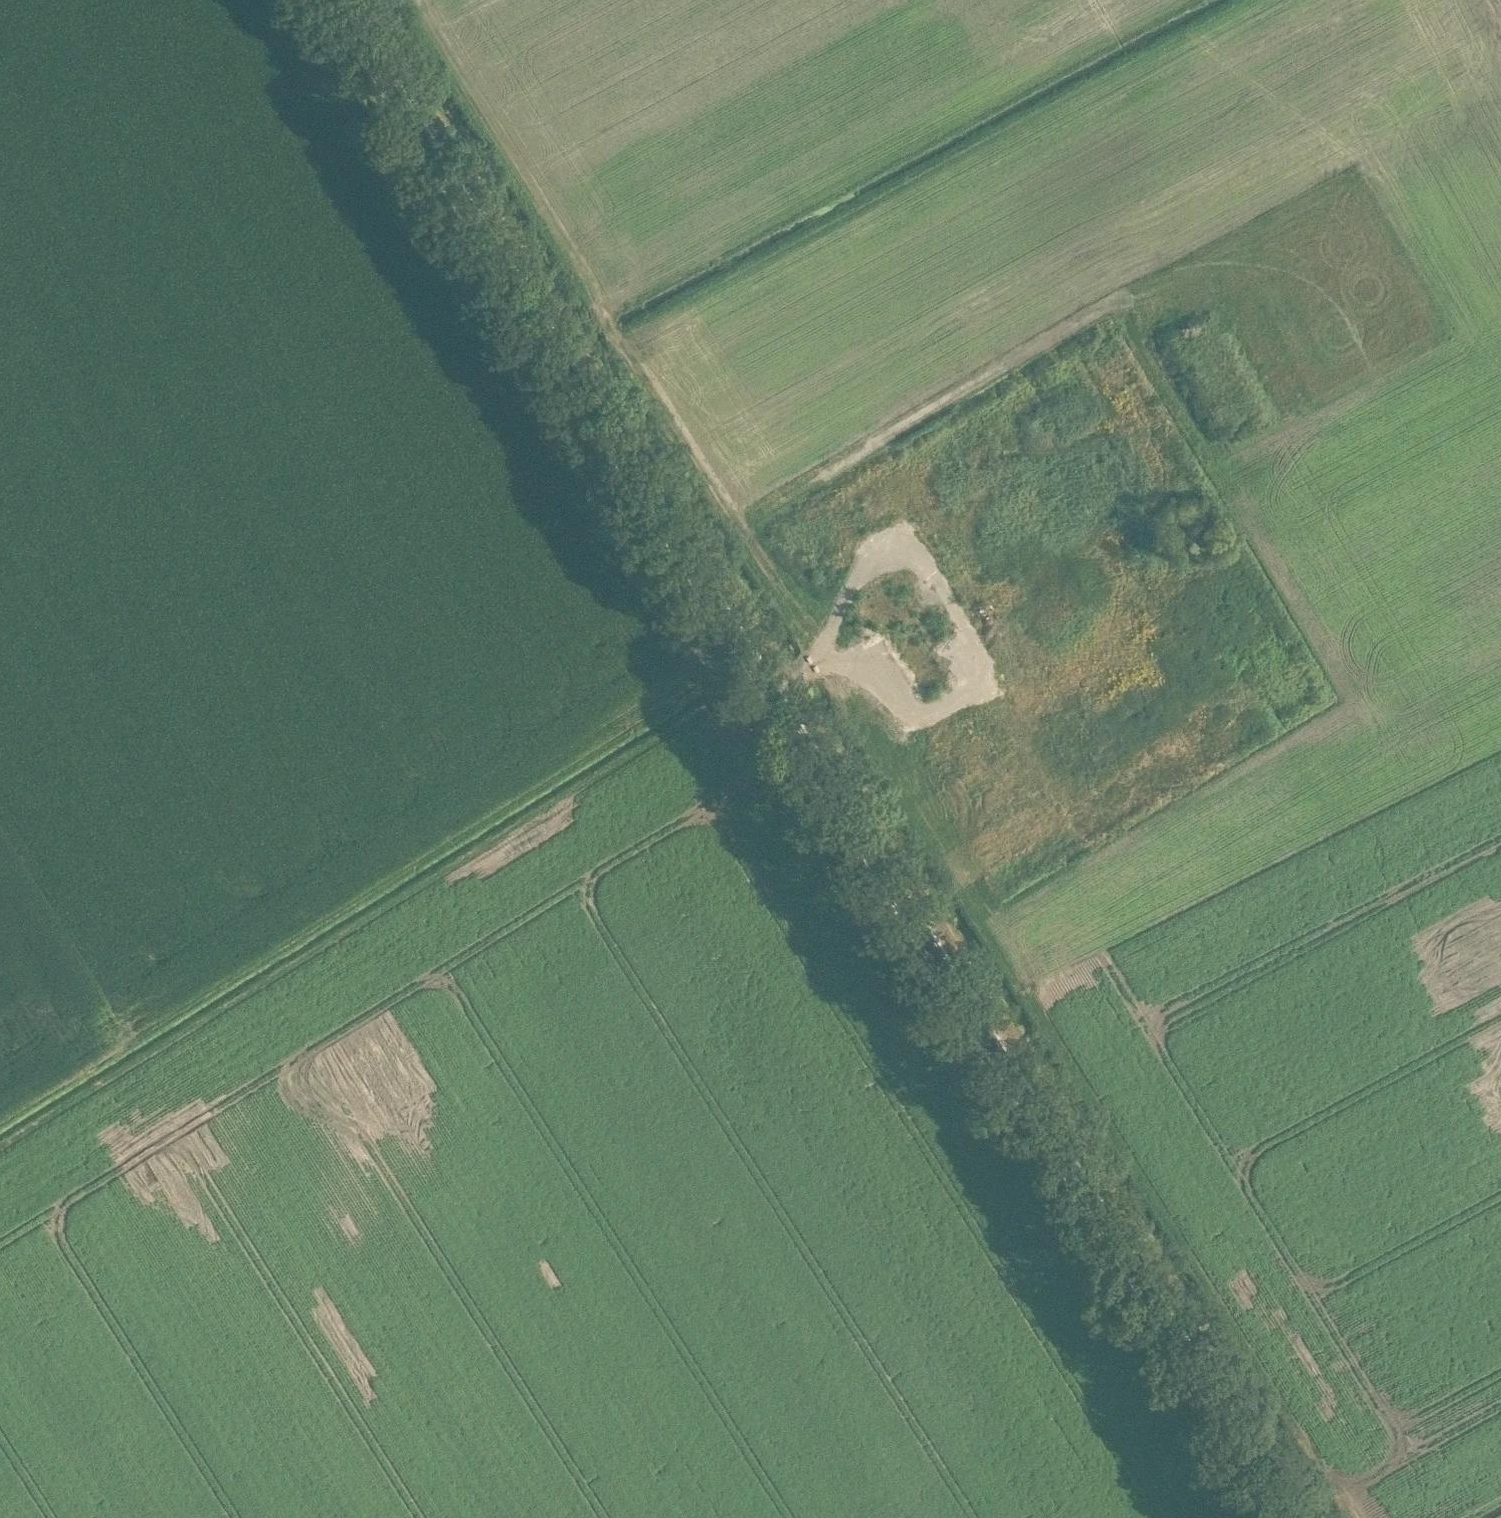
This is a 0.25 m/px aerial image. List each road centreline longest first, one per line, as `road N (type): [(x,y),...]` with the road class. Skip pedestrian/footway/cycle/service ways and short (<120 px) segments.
road 1 (unclassified): [(1300,1517),(345,0)]

